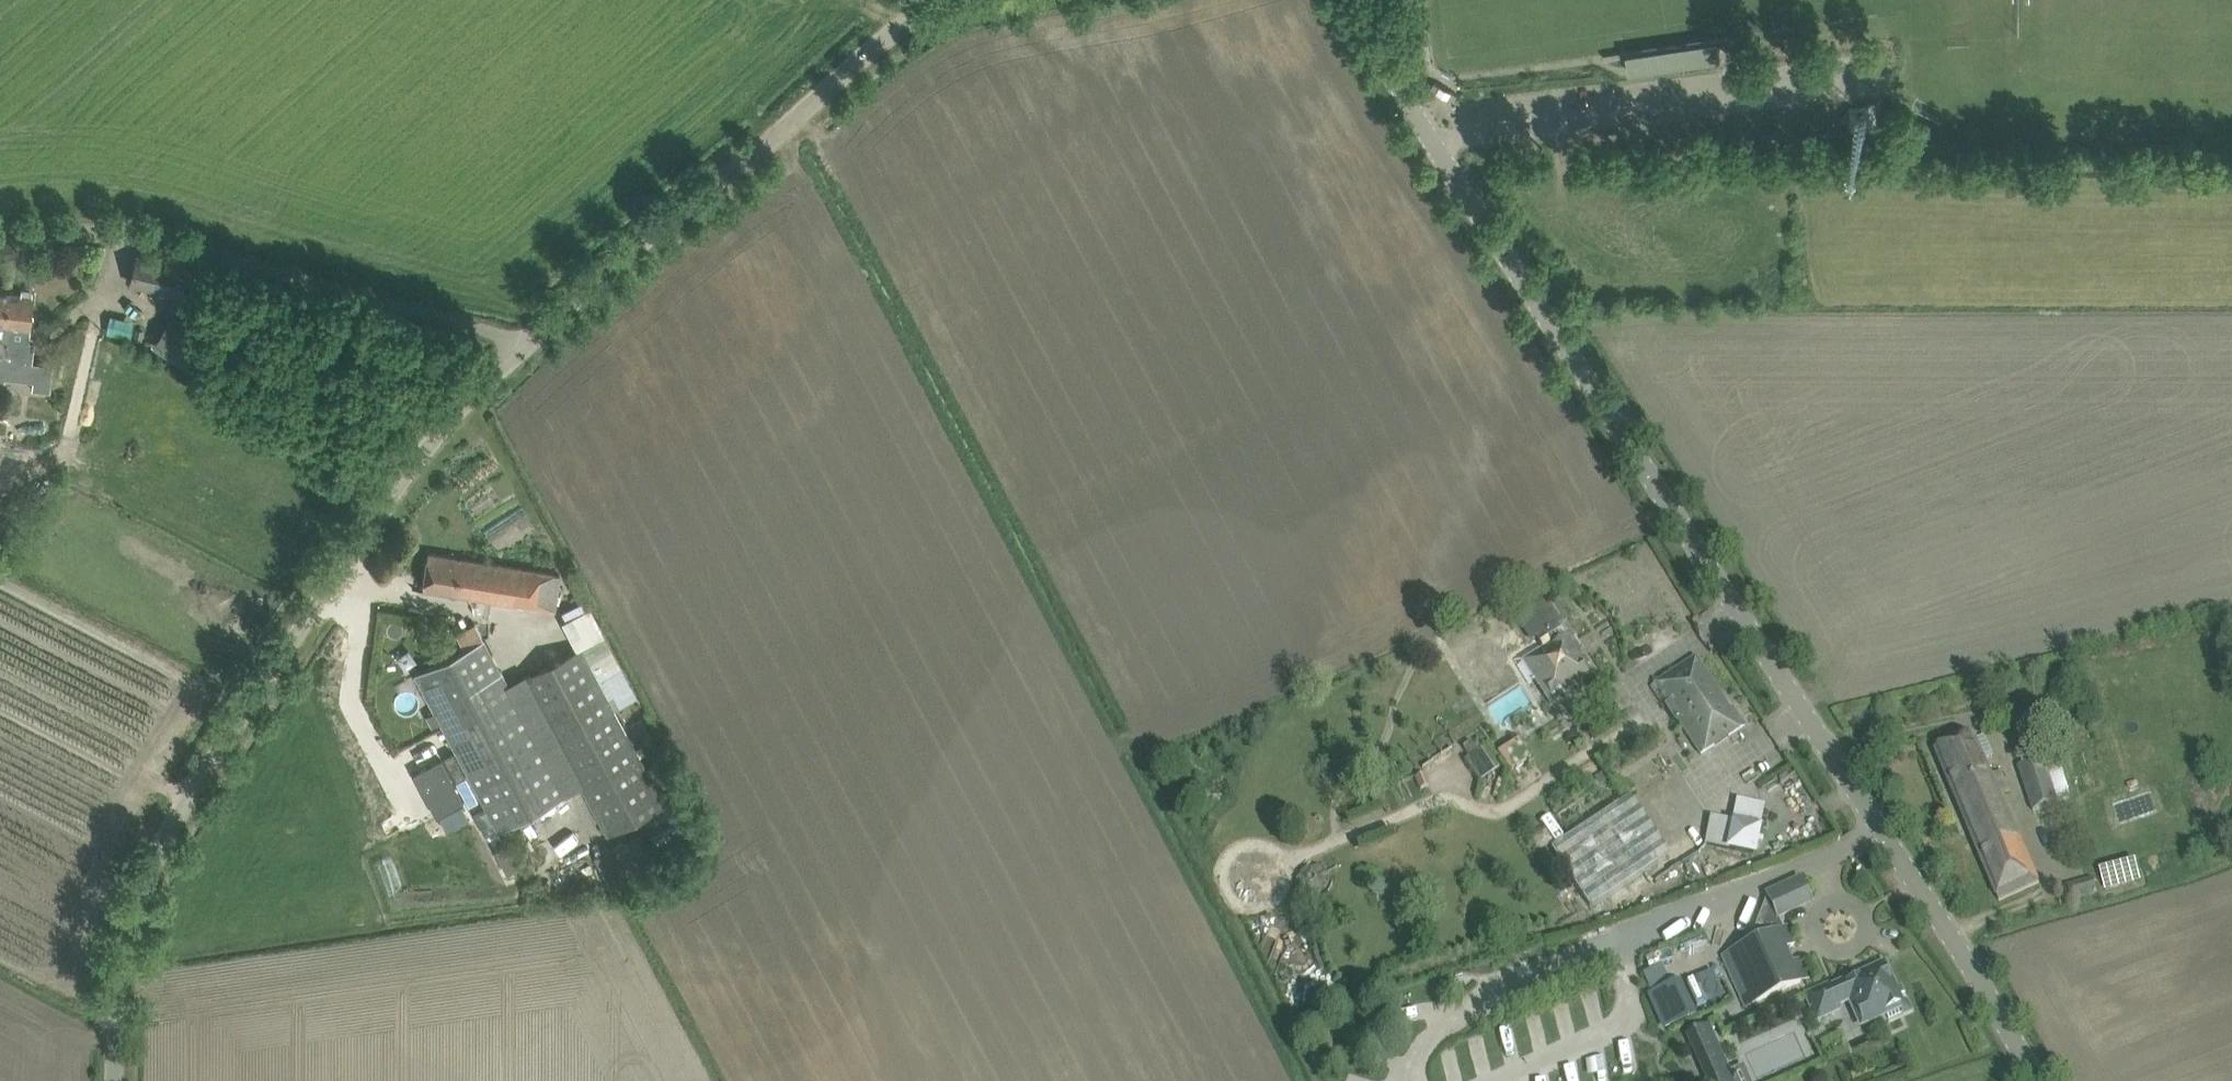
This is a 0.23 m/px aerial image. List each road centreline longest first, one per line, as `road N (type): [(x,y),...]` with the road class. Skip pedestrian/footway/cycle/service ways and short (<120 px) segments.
road 1 (tertiary): [(2035,1080),(1958,947),(1453,175),(1351,0)]
road 2 (unclassified): [(115,1080),(119,974),(168,830),(386,502),(477,388),(528,342)]
road 3 (unclassified): [(528,342),(897,27),(952,0)]
road 4 (unclassified): [(528,342),(164,240)]

